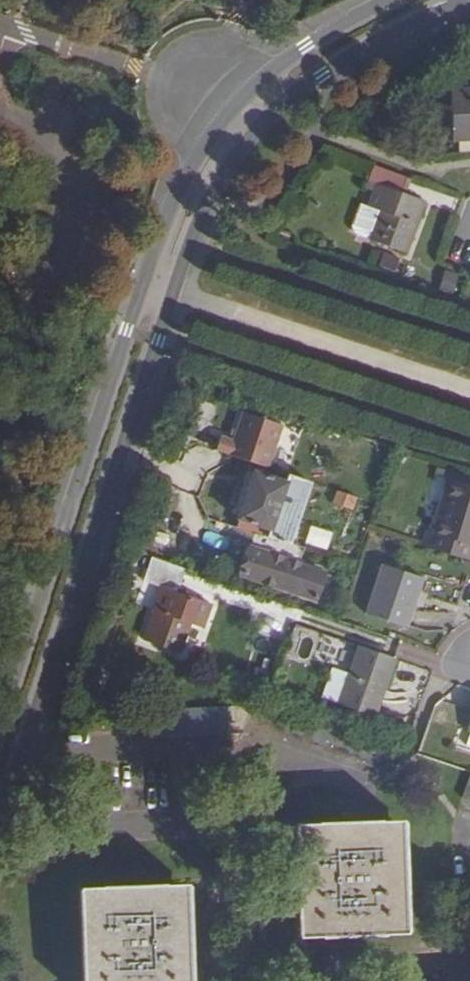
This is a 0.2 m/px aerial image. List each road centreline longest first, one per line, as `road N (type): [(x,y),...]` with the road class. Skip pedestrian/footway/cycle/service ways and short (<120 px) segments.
road 1 (primary): [(0,824),(194,239),(240,152),(321,78),(469,8)]
road 2 (primary): [(393,0),(307,47),(251,92),(181,191),(0,724)]
road 3 (track): [(469,392),(175,295)]
road 4 (residential): [(244,752),(249,962)]
road 5 (residential): [(469,954),(329,959)]

